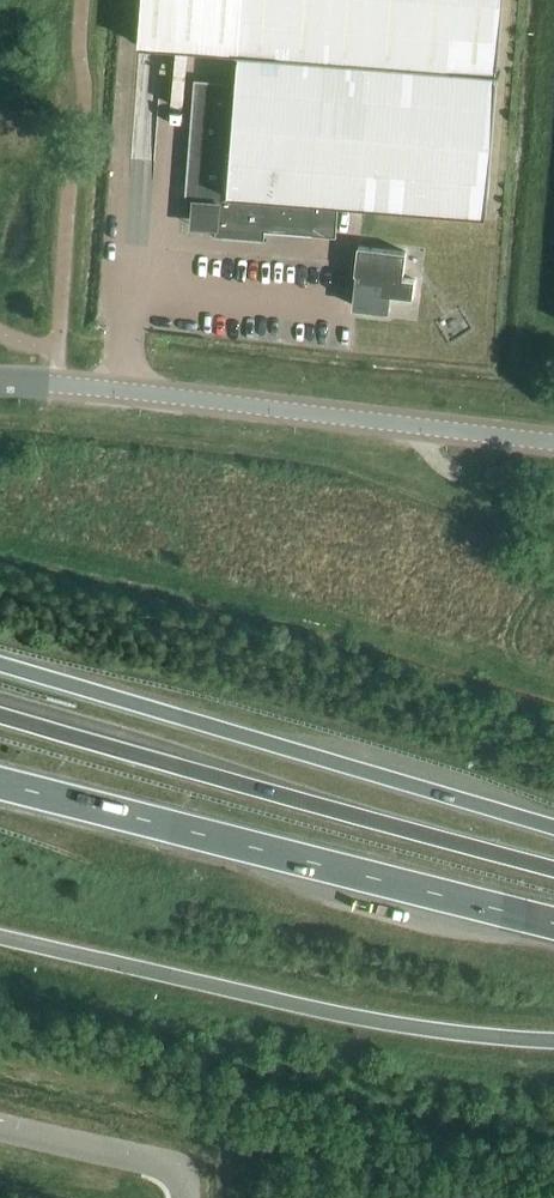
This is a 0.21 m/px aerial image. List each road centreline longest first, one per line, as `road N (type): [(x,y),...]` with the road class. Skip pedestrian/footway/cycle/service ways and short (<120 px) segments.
road 1 (trunk): [(553,828),(0,665)]
road 2 (motorway): [(553,873),(0,717)]
road 3 (trunk): [(0,784),(553,924)]
road 4 (track): [(0,1073),(553,1191)]
road 5 (tertiary): [(0,382),(553,443)]
road 6 (unclassified): [(0,1129),(172,1169),(187,1197)]

